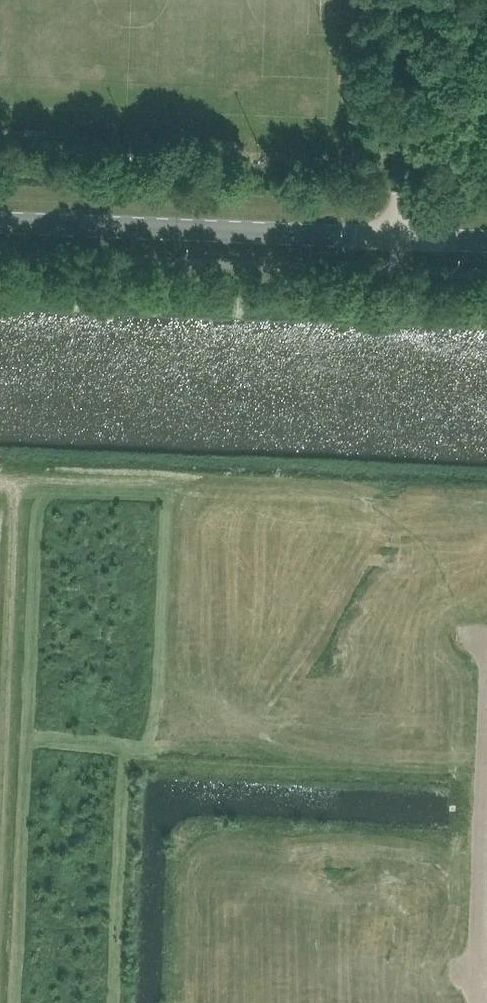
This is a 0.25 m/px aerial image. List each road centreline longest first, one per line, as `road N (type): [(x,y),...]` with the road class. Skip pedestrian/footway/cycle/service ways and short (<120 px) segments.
road 1 (unclassified): [(398,238),(0,223)]
road 2 (unclassified): [(398,238),(407,0)]
road 3 (residential): [(271,1002),(273,990),(300,970),(479,974)]
road 4 (residential): [(479,974),(486,750)]

